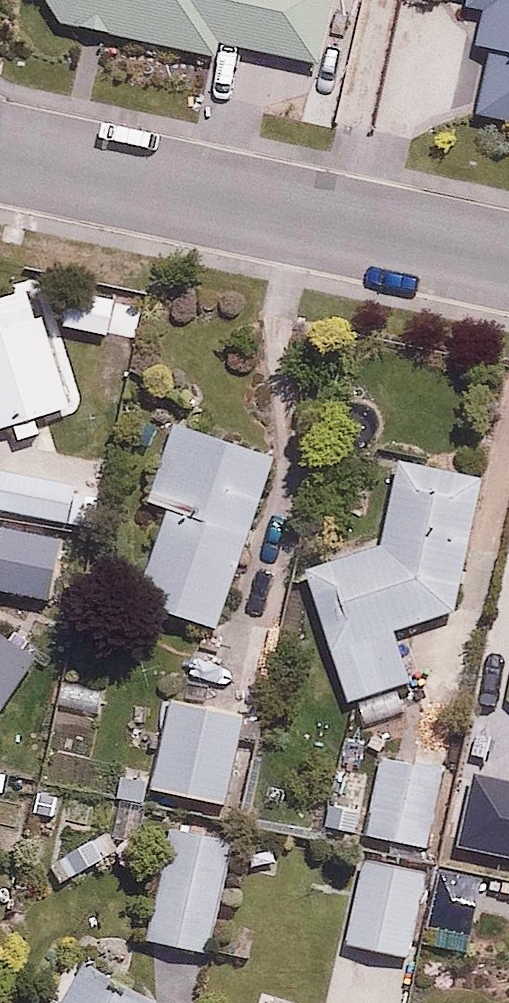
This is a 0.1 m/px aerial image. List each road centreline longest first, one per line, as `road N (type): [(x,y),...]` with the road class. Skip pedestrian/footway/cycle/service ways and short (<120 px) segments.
road 1 (residential): [(508,259),(0,150)]

